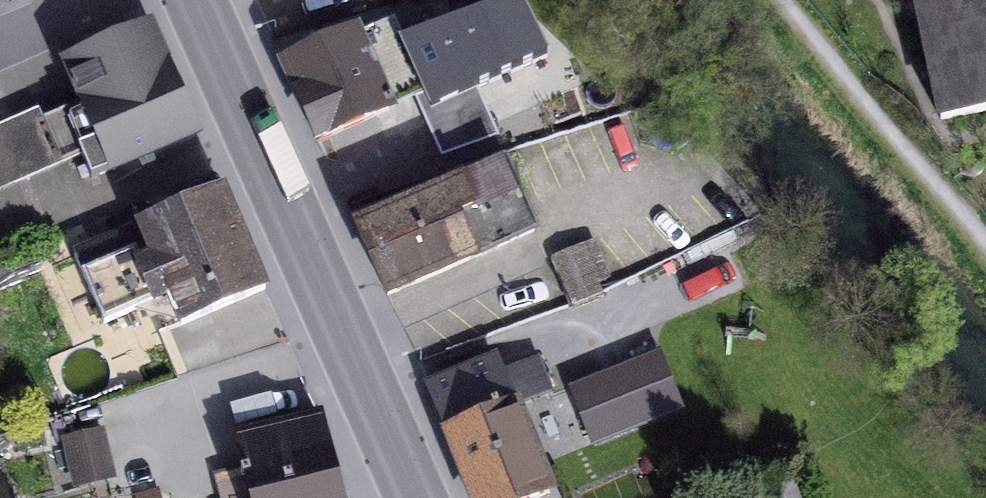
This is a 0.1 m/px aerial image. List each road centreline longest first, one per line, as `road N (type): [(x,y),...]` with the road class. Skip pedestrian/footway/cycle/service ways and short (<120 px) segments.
road 1 (primary): [(419,497),(199,0)]

